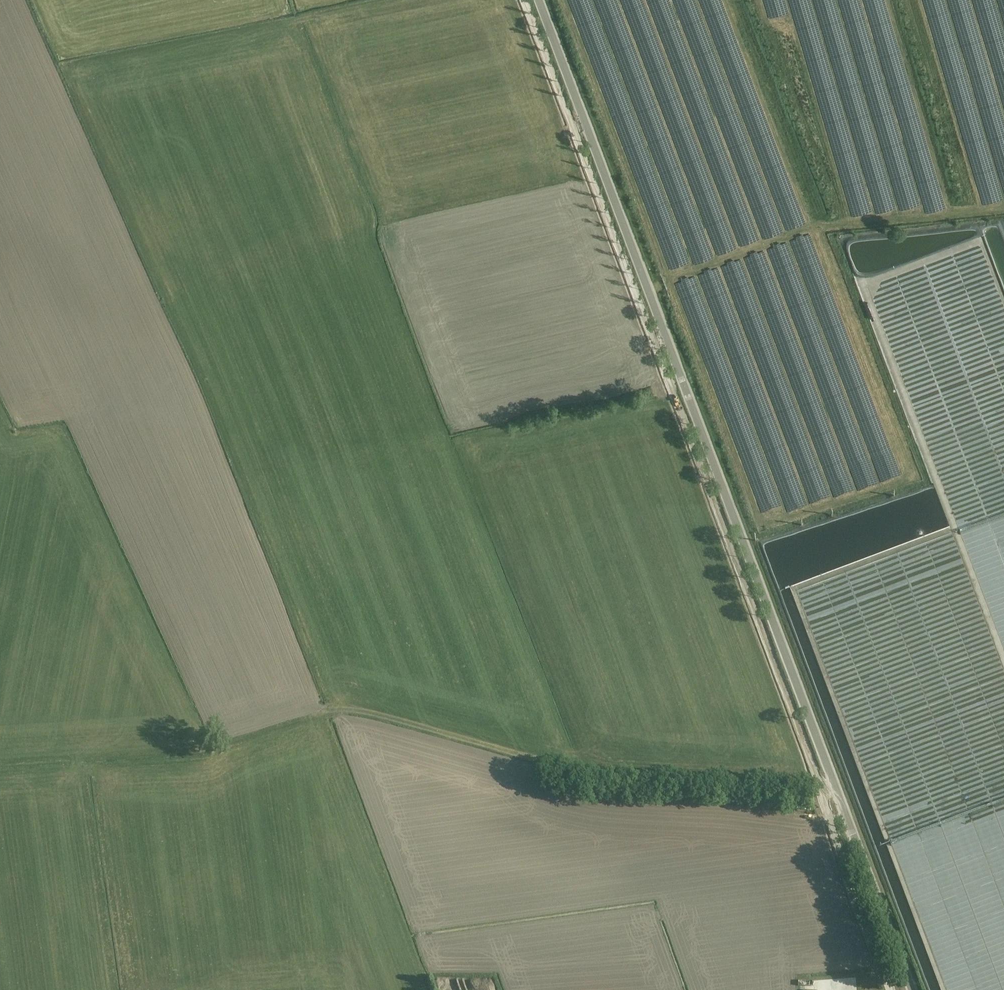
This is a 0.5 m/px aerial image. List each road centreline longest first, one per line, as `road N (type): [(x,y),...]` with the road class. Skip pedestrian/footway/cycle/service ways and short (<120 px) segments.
road 1 (unclassified): [(912,989),(539,0)]

